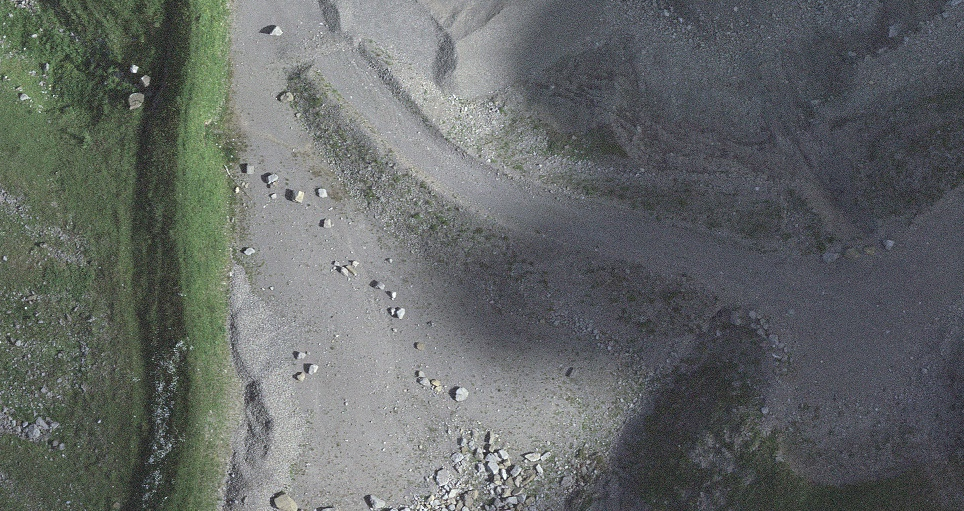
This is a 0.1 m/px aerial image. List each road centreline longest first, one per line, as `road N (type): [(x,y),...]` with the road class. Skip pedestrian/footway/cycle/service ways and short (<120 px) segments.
road 1 (track): [(963,18),(623,183),(524,180),(387,112),(275,0)]
road 2 (track): [(269,0),(244,145),(317,297),(474,415)]
road 3 (track): [(963,501),(955,500),(928,440),(938,269),(963,245)]

